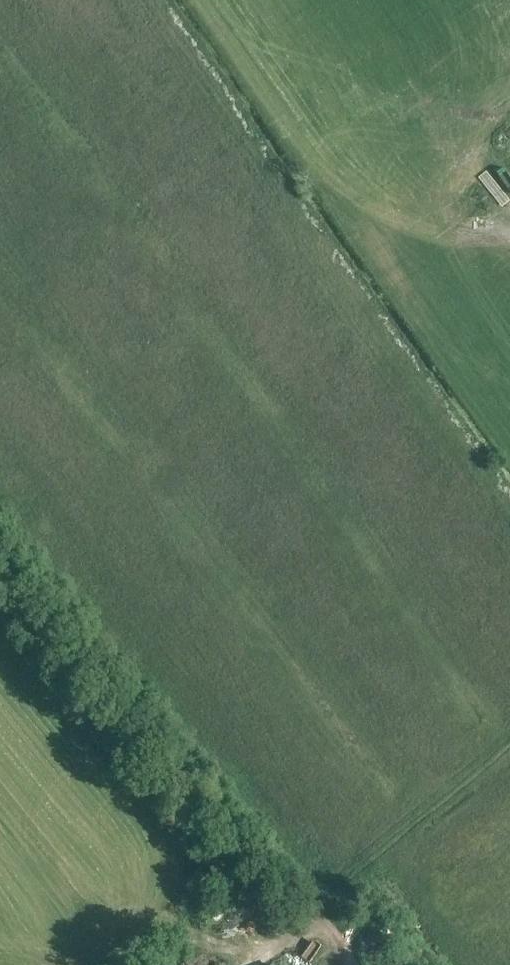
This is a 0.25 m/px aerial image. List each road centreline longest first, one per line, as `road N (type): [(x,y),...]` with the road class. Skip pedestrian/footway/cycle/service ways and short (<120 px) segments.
road 1 (track): [(314,915),(261,869),(0,574)]

